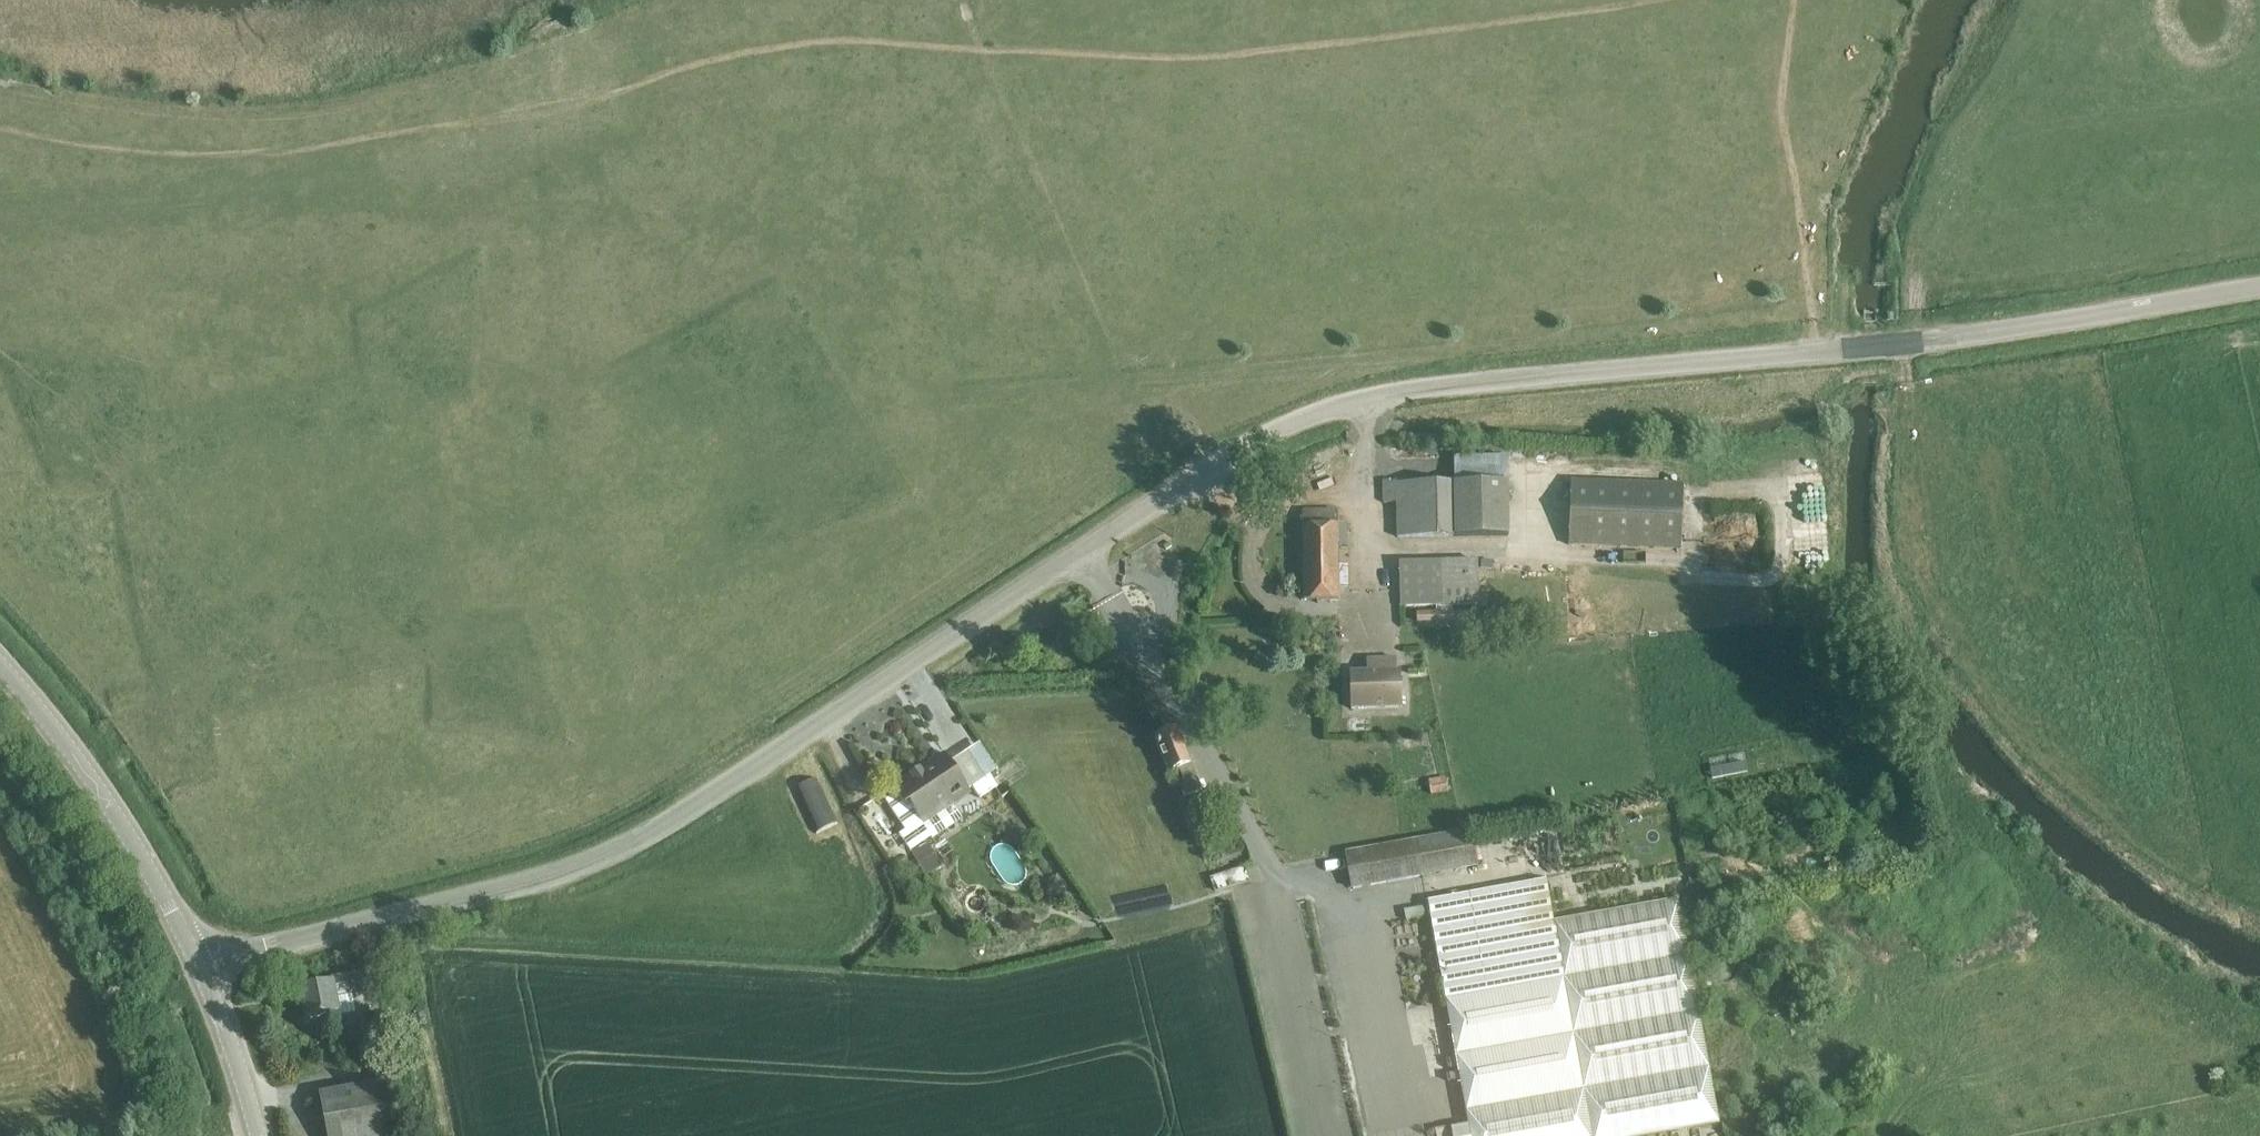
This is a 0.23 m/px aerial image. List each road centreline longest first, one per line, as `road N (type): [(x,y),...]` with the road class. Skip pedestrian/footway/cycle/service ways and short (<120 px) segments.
road 1 (unclassified): [(2259,289),(1911,341),(1393,393),(1234,459),(641,841),(502,891),(199,969)]
road 2 (tertiary): [(199,969),(111,810),(0,671)]
road 3 (tertiary): [(258,1135),(199,969)]

